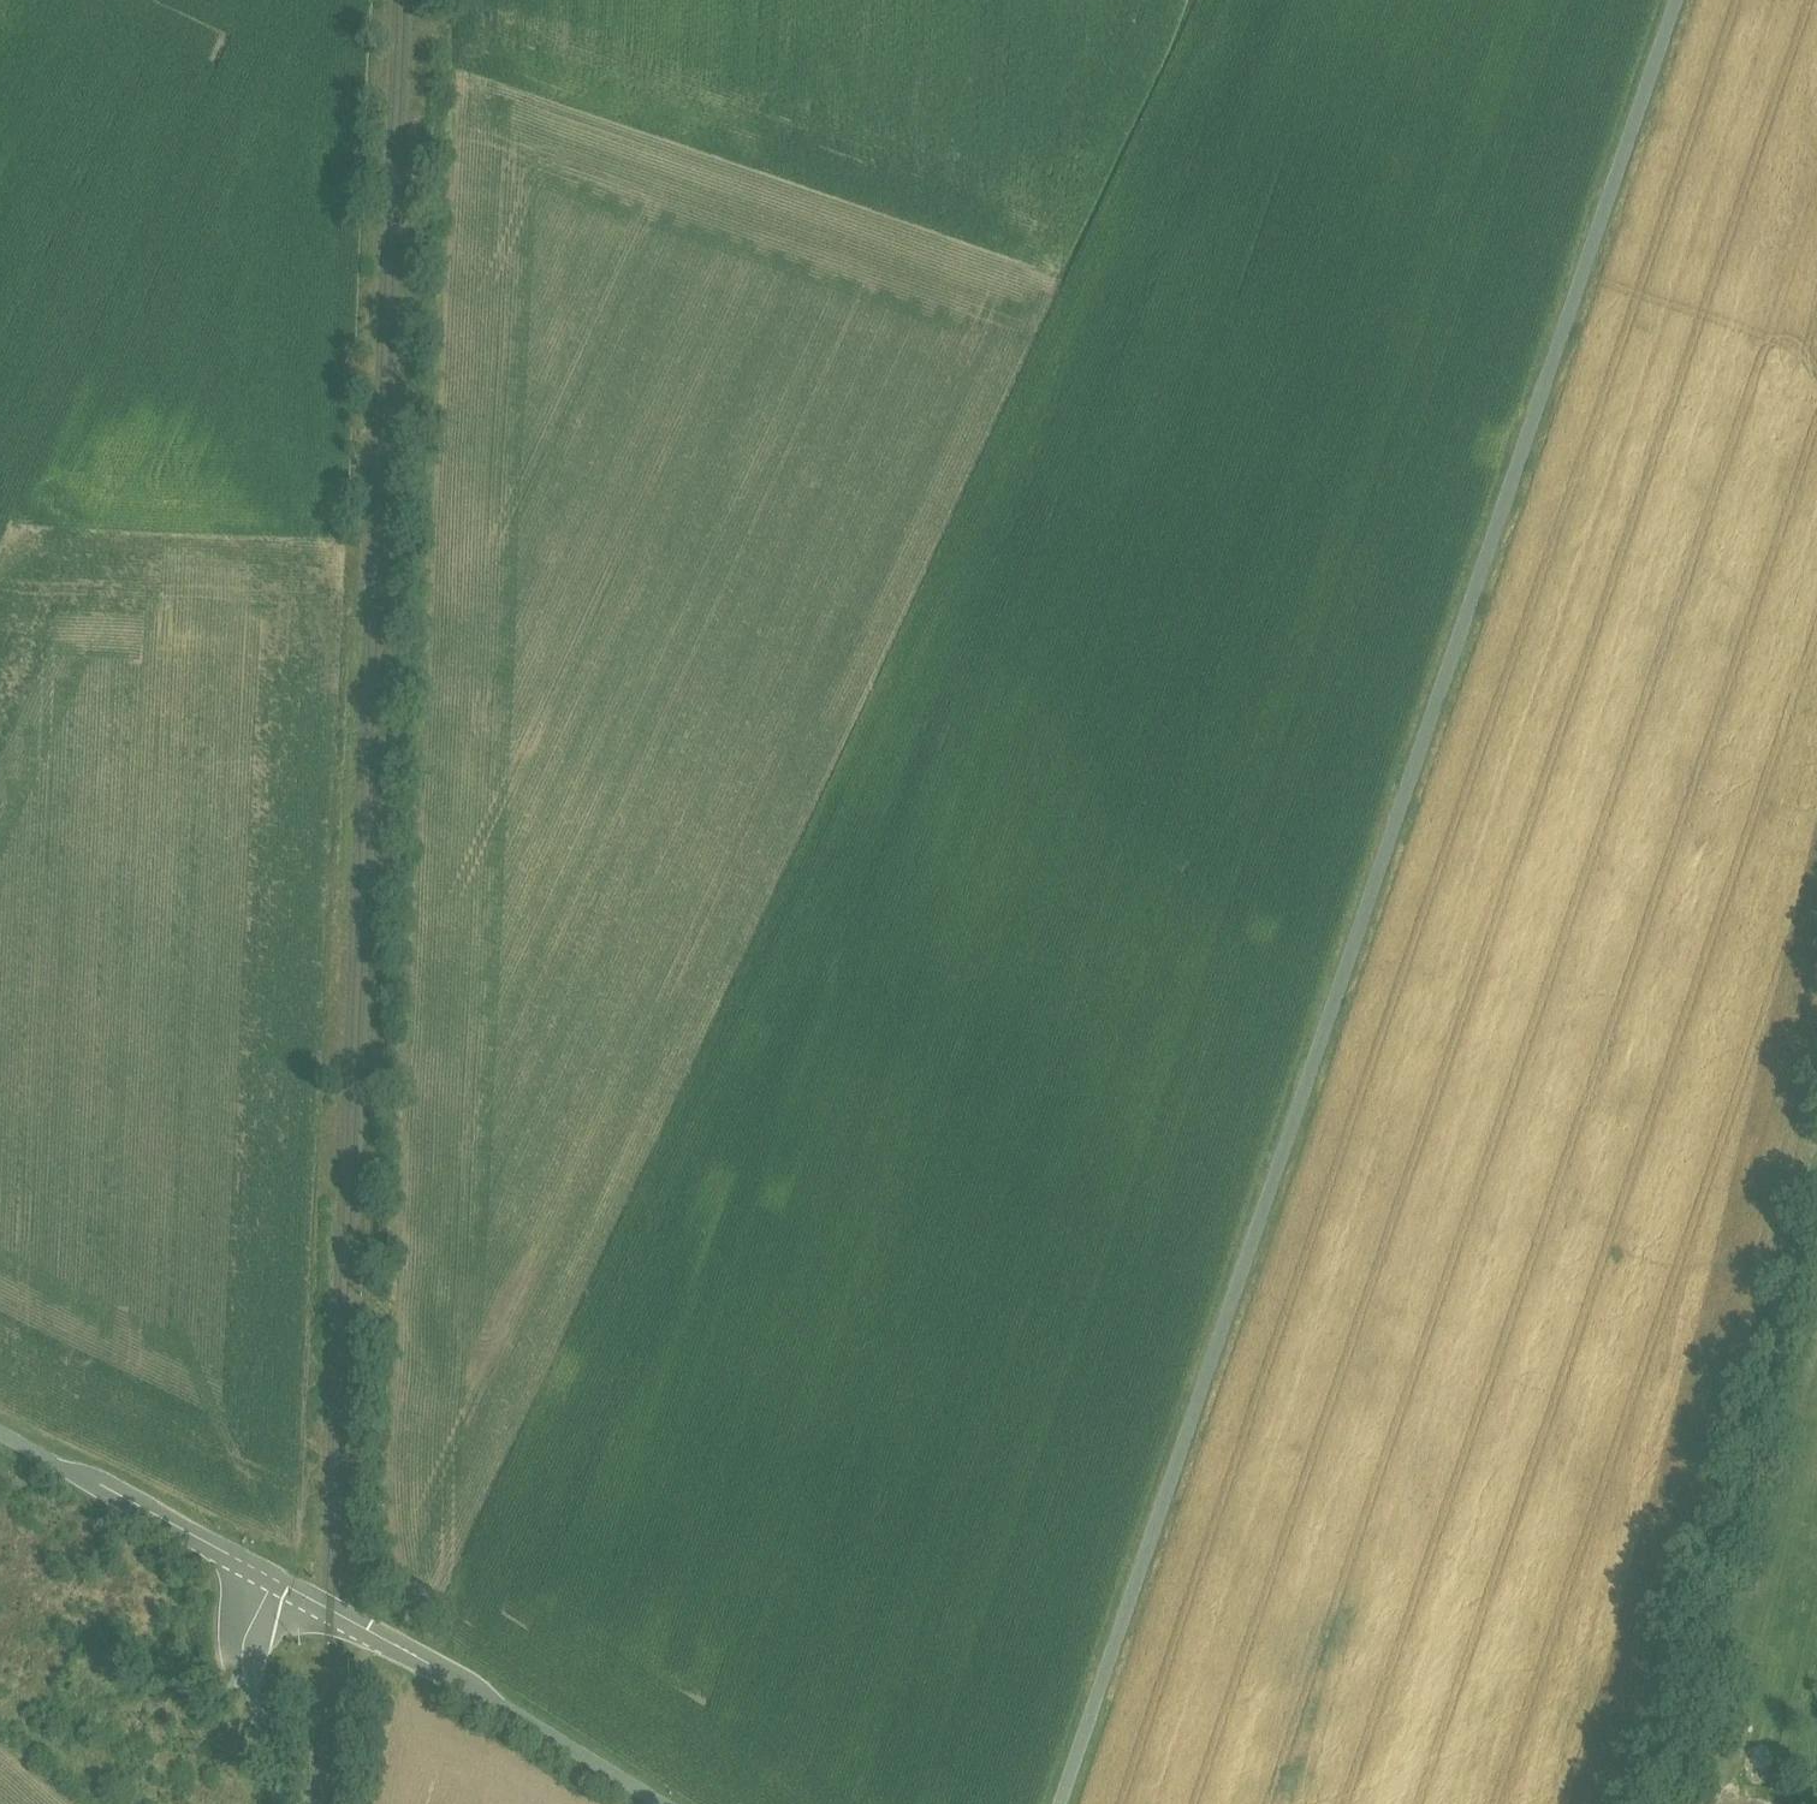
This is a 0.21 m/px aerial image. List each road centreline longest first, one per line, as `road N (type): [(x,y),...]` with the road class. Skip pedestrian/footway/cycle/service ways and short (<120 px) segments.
road 1 (unclassified): [(1676,0),(1055,1803)]
road 2 (unclassified): [(670,1803),(0,1418)]

